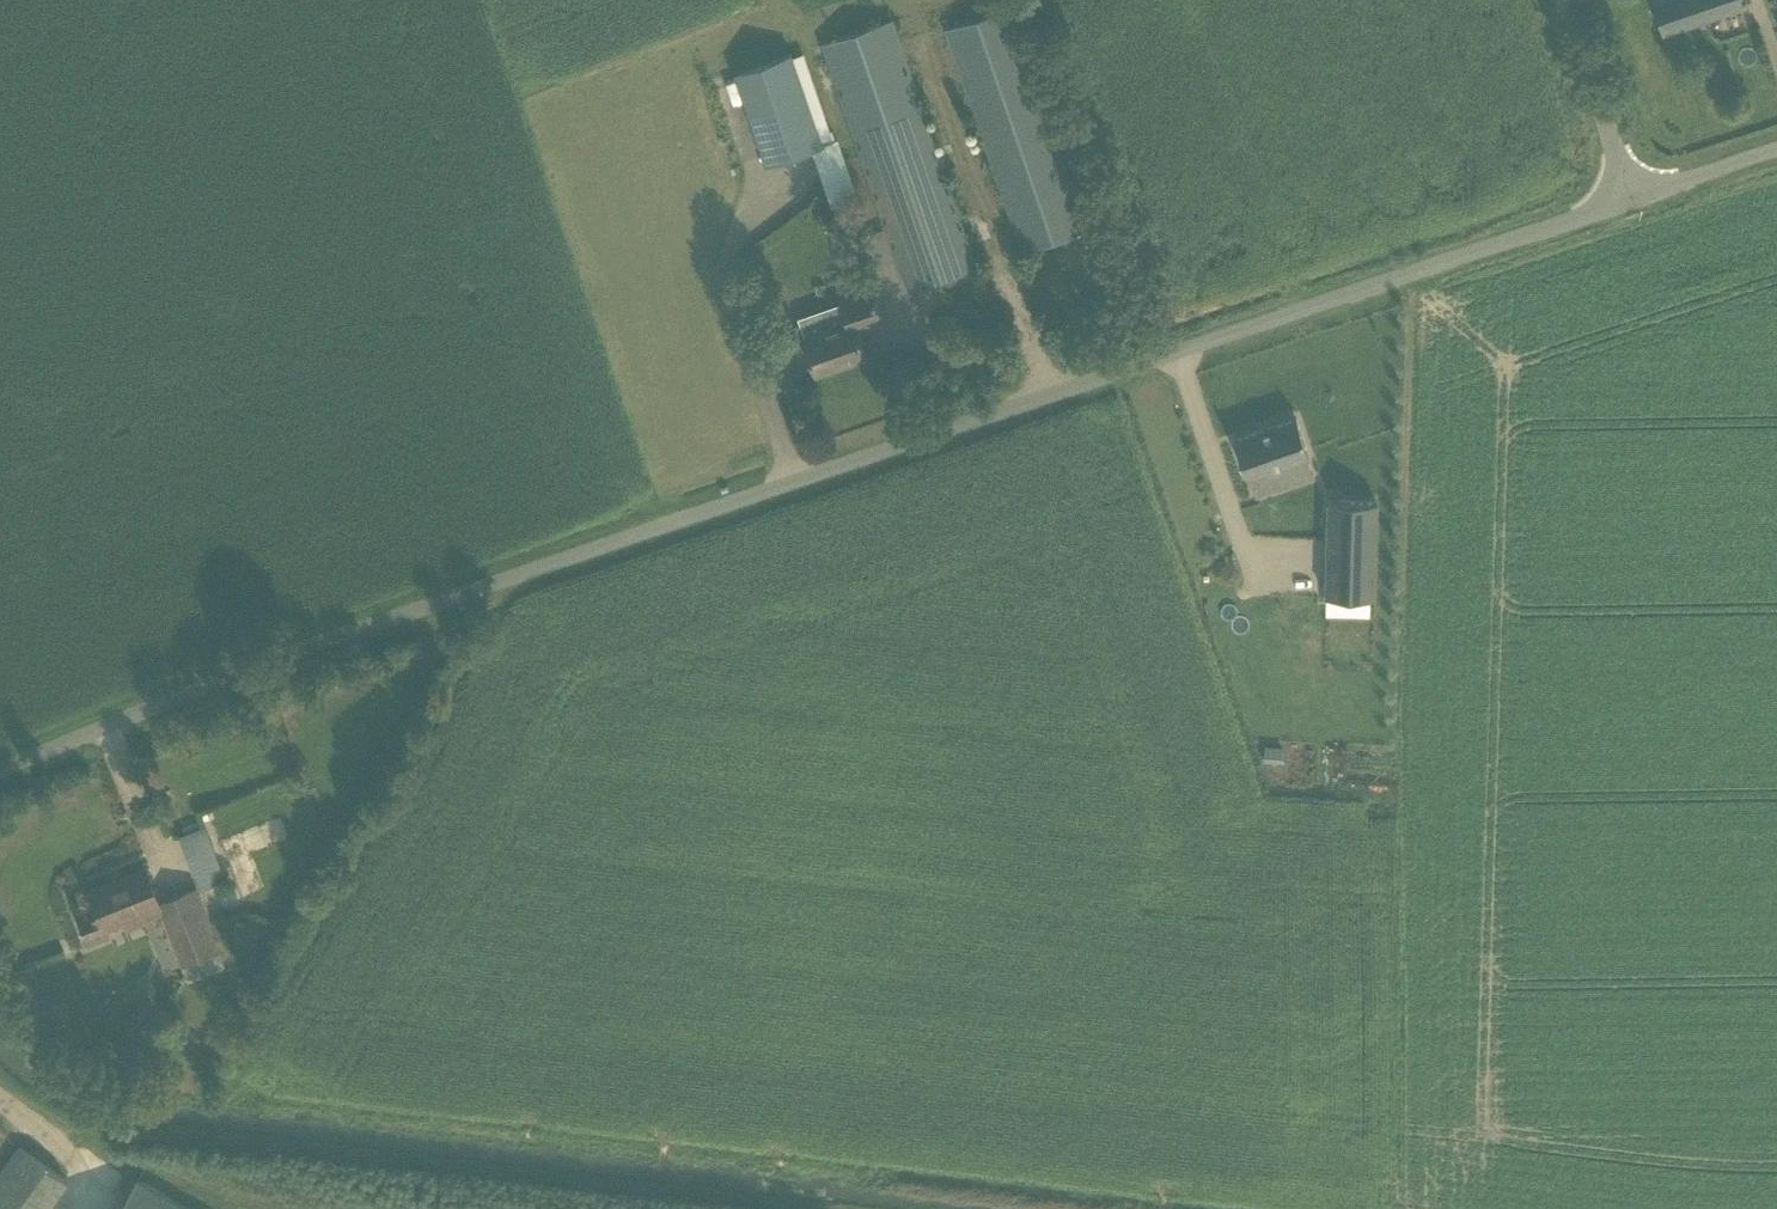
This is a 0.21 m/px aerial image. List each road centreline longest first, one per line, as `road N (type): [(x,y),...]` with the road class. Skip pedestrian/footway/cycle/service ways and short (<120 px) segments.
road 1 (unclassified): [(0,769),(294,651),(1429,283),(1625,207)]
road 2 (unclassified): [(1625,207),(1562,0)]
road 3 (unclassified): [(1625,207),(1776,162)]

